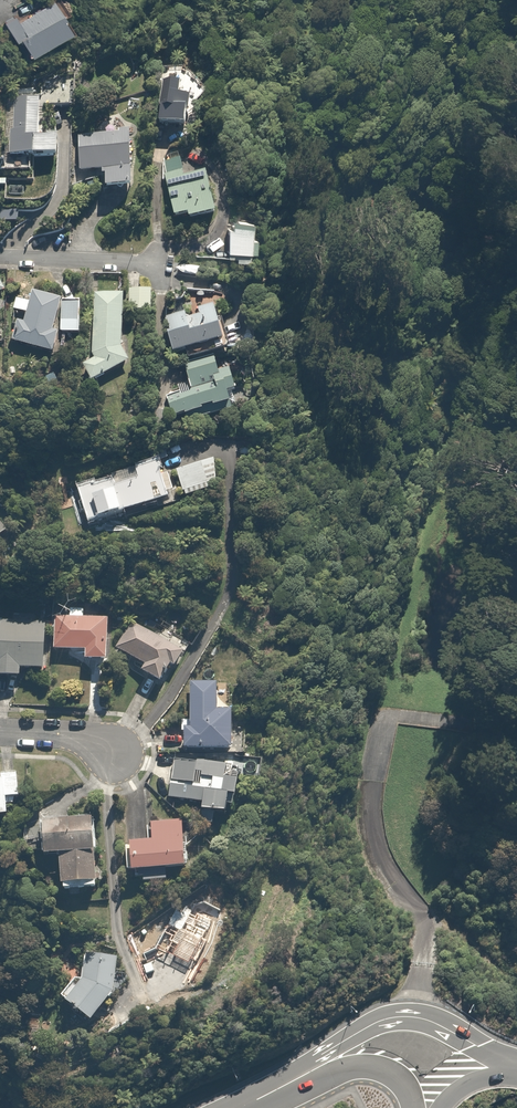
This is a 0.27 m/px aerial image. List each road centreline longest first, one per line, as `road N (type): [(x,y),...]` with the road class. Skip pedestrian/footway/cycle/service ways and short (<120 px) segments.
road 1 (tertiary): [(304,1074),(370,1026),(405,1016),(436,1024),(515,1072)]
road 2 (residential): [(0,261),(157,266)]
road 3 (tertiary): [(414,1107),(398,1081),(376,1067),(304,1074)]

